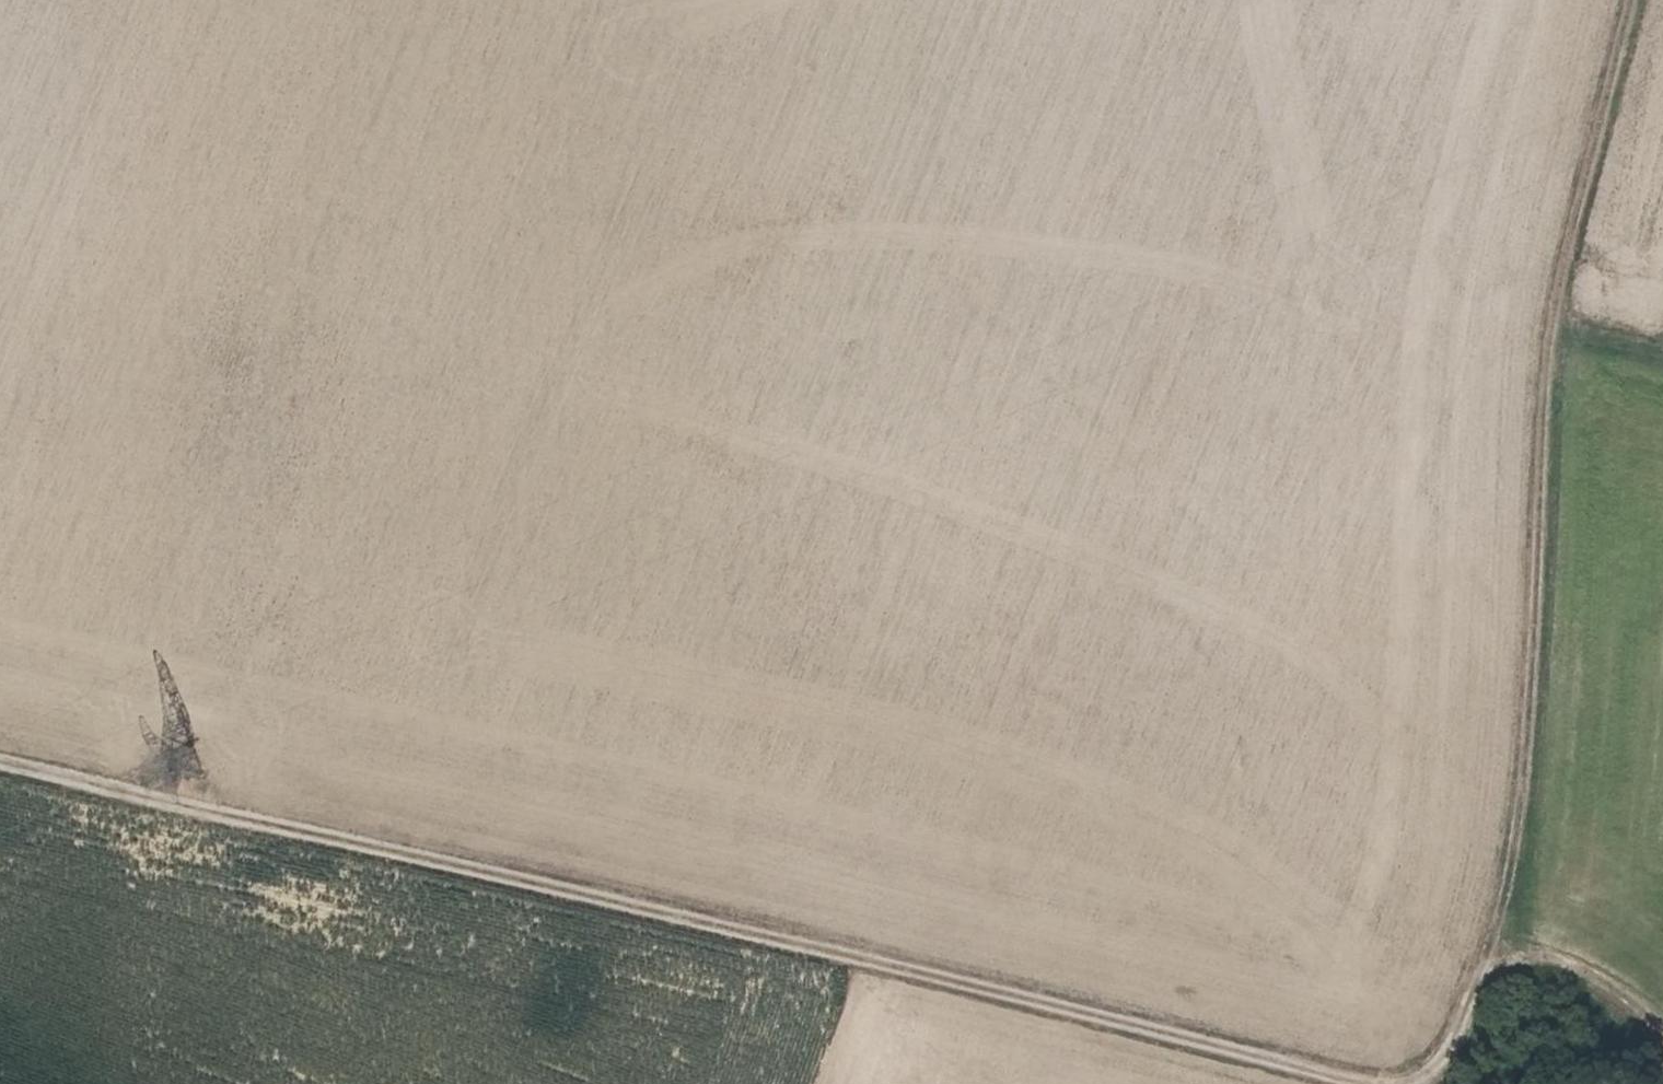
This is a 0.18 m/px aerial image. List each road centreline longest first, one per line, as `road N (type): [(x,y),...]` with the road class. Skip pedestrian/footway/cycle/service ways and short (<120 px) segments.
road 1 (track): [(0,768),(1372,1083)]
road 2 (track): [(1402,1083),(1453,1046),(1490,960),(1532,655),(1555,307),(1628,0)]
road 3 (track): [(1490,960),(1541,968),(1634,1016),(1662,1070)]

